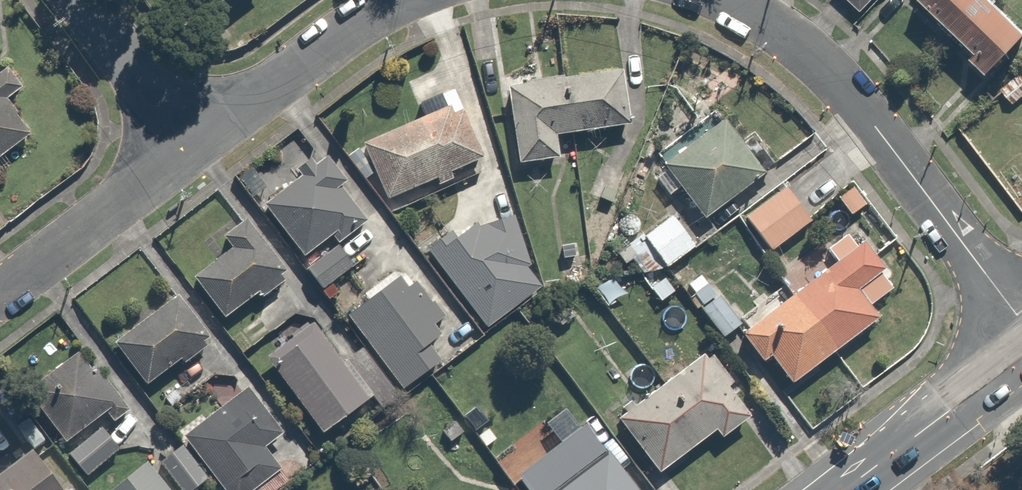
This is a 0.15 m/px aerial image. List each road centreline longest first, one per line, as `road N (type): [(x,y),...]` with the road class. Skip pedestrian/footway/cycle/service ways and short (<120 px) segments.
road 1 (residential): [(1021,321),(819,60),(718,0)]
road 2 (residential): [(402,0),(331,41),(190,146)]
road 3 (residential): [(190,146),(0,293)]
road 4 (secondary): [(1021,356),(845,489)]
road 5 (residential): [(81,0),(190,146)]

